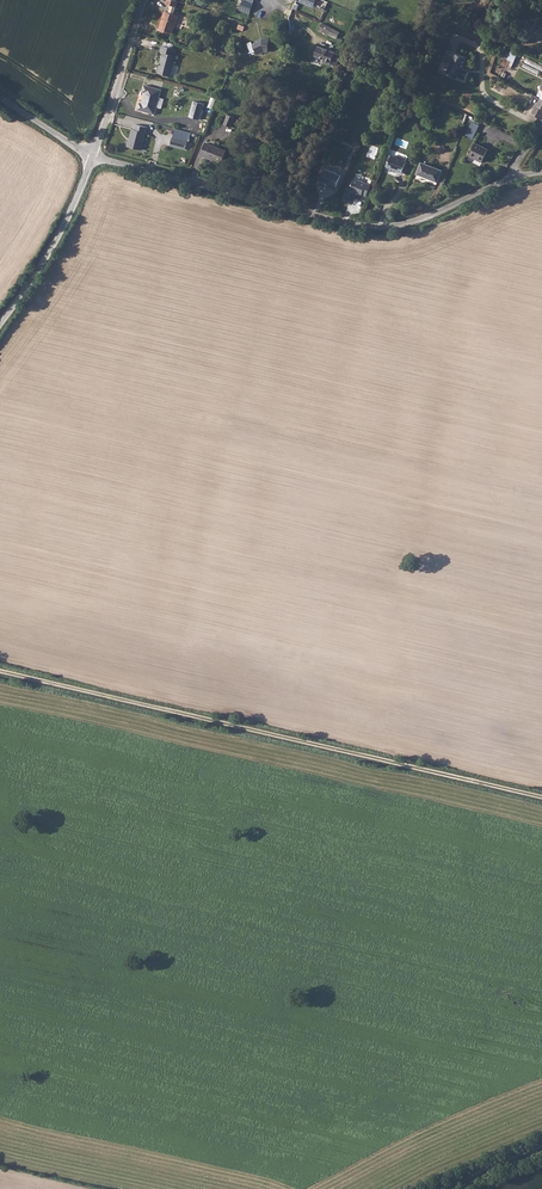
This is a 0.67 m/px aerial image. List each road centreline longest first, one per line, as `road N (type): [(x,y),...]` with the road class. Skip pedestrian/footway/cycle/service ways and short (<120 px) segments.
road 1 (track): [(541,798),(0,672)]
road 2 (unclassified): [(93,157),(372,227),(408,223),(513,178)]
road 3 (unclassified): [(0,323),(48,254),(93,157)]
road 4 (unclassified): [(93,157),(144,0)]

